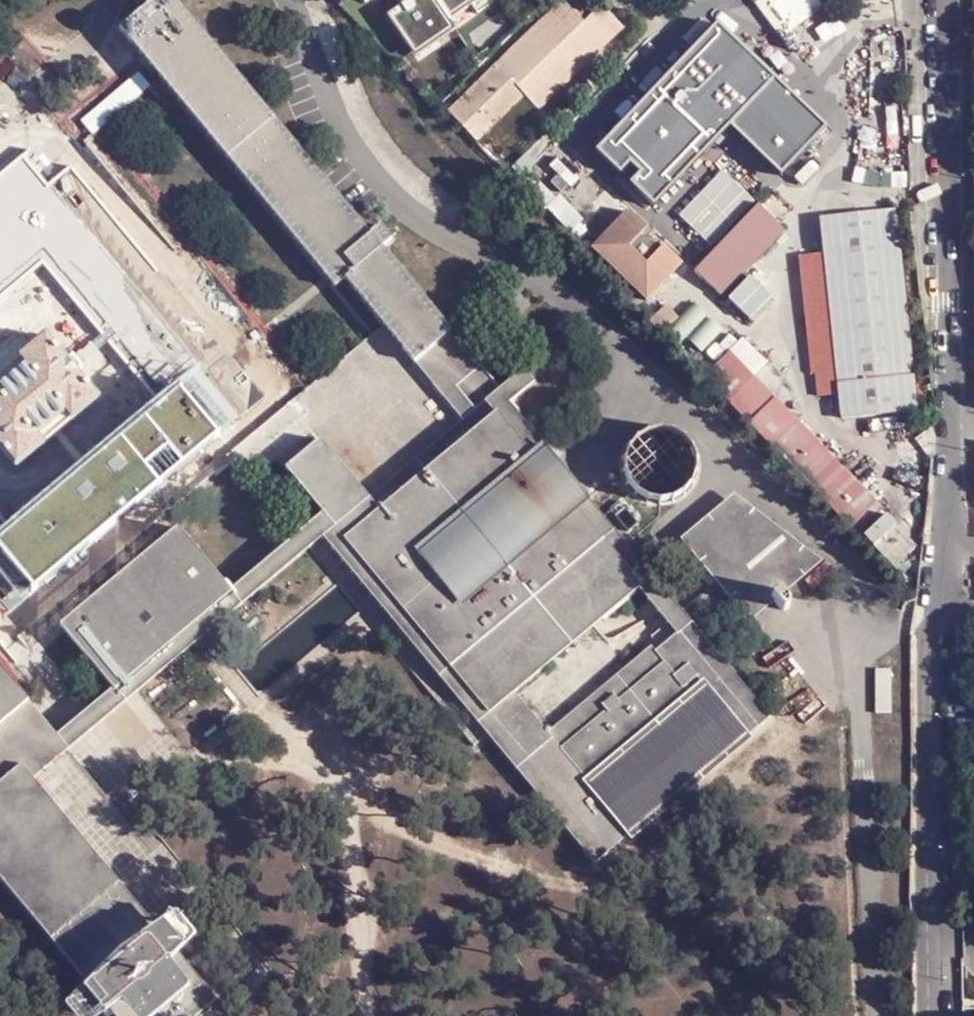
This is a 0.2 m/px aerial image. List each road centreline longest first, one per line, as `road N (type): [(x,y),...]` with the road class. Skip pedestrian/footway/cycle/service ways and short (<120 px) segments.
road 1 (residential): [(930,1015),(932,618),(950,530),(944,0)]

